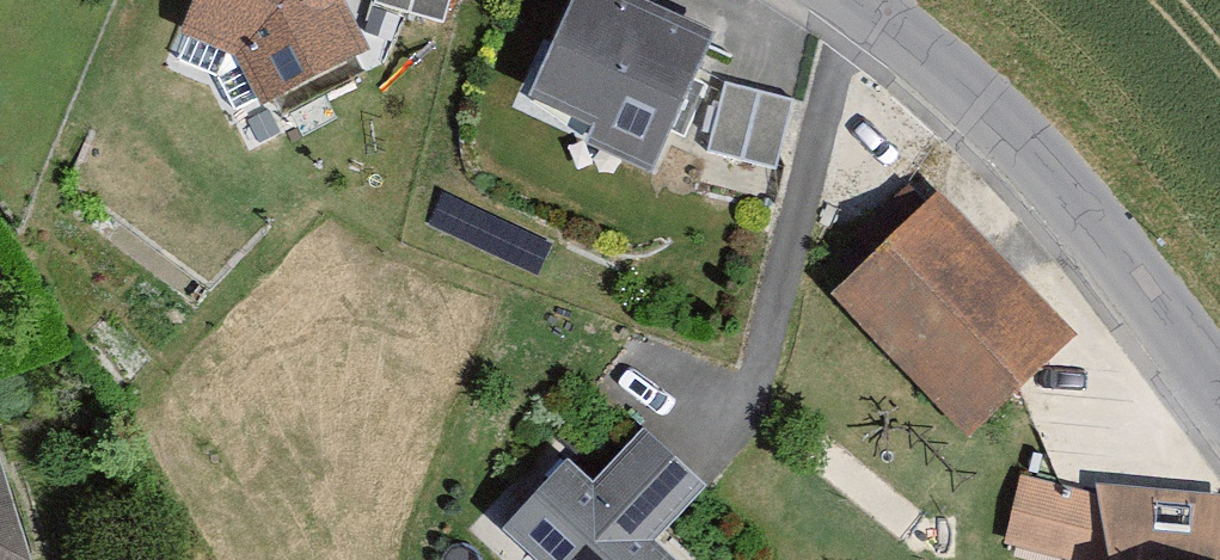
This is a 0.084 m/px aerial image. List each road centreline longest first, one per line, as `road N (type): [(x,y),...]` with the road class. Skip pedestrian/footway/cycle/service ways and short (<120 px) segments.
road 1 (unclassified): [(1219,391),(1107,239),(1005,122),(860,0)]

